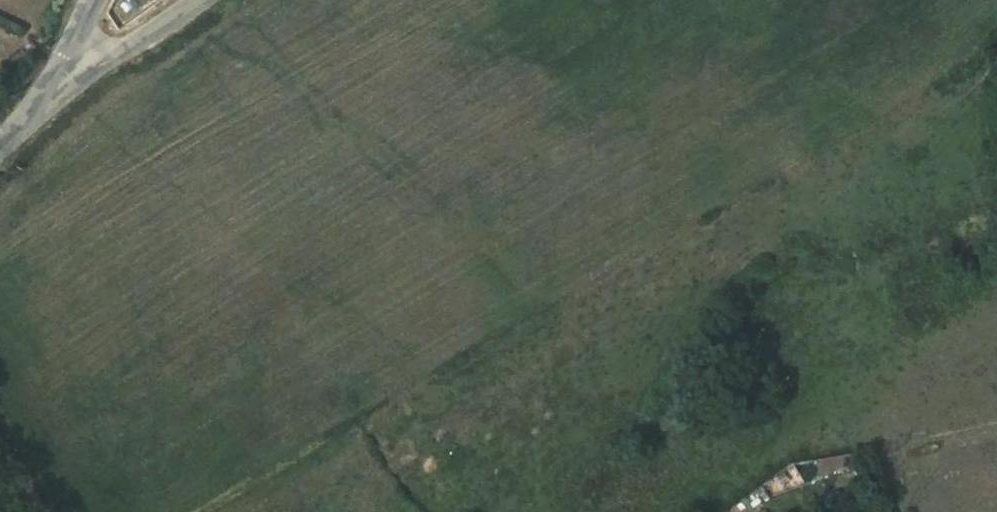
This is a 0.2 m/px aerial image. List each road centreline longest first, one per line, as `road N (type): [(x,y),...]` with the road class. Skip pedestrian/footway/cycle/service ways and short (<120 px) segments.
road 1 (unclassified): [(199,0),(58,94)]

